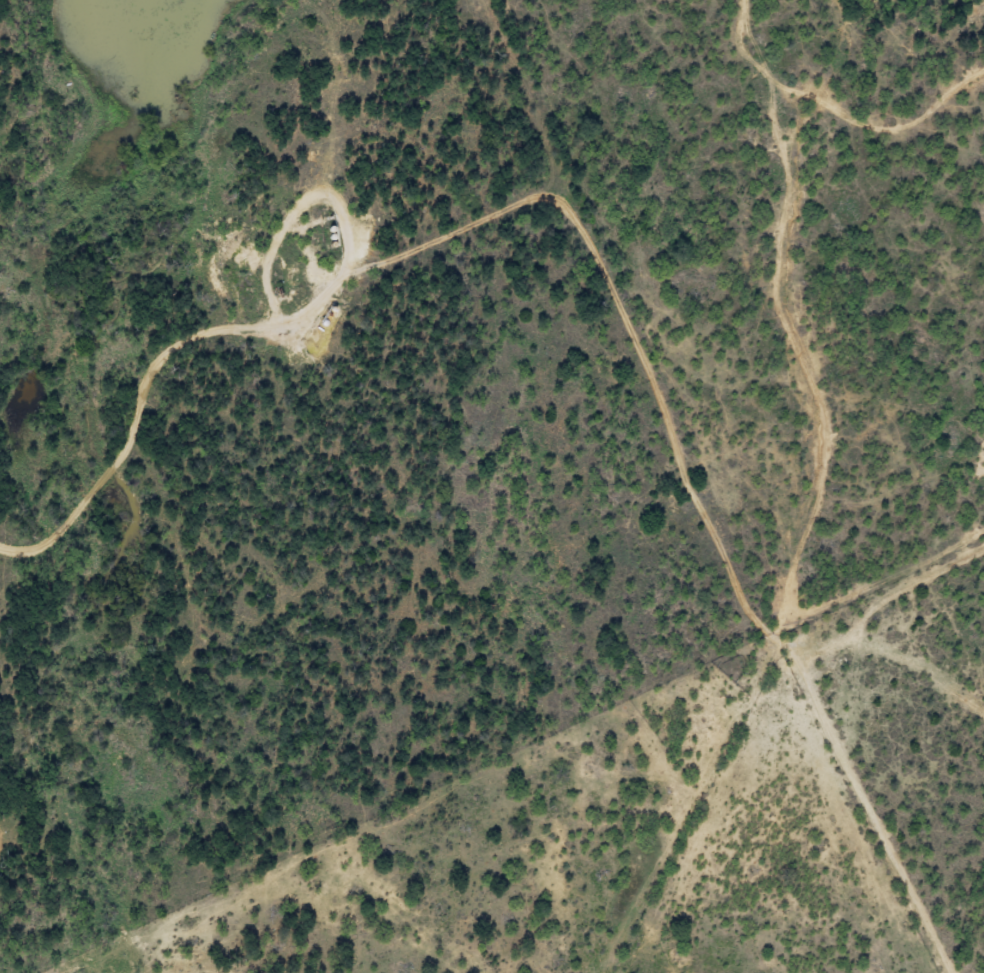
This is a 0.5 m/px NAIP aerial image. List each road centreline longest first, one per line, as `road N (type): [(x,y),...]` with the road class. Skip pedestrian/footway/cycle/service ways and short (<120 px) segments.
road 1 (residential): [(800,0),(820,225),(836,256),(841,449),(821,571),(795,627),(745,678),(436,795),(57,972)]

